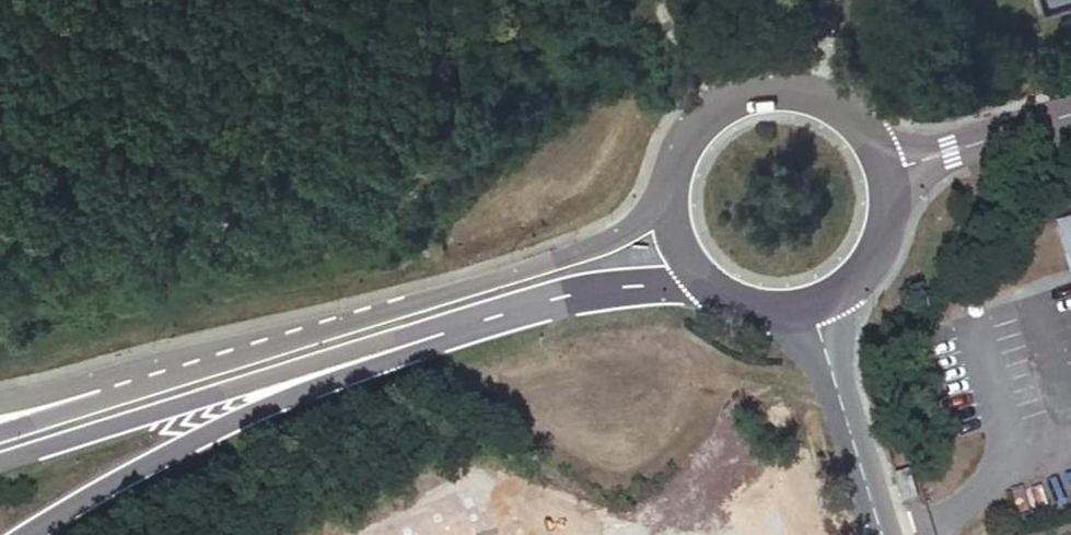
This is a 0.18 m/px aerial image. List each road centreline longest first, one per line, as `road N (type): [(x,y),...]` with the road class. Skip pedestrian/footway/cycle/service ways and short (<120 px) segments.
road 1 (tertiary): [(666,217),(577,253),(25,425)]
road 2 (trunk): [(24,534),(180,447),(414,342)]
road 3 (tertiary): [(0,462),(414,342)]
road 4 (tertiary): [(888,169),(846,110),(813,94),(776,88),(739,96),(706,115),(681,144),(668,179),(666,217)]
road 5 (tertiary): [(414,342),(565,296),(706,289)]
road 6 (unclassified): [(882,534),(816,309)]
road 7 (tertiary): [(1070,113),(888,169)]
road 8 (tertiary): [(816,309),(871,268),(893,204),(888,169)]
road 9 (track): [(739,96),(673,32),(662,0)]

